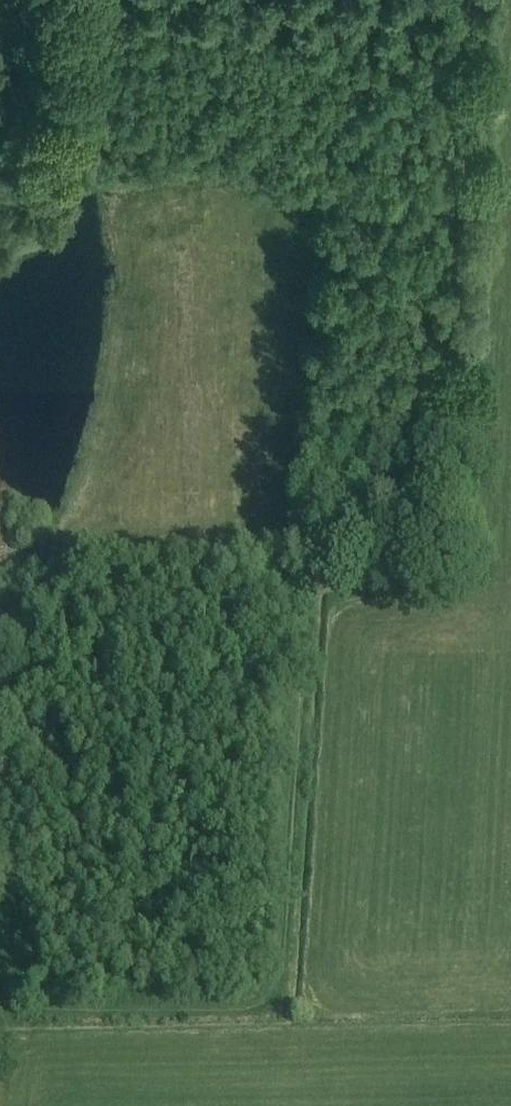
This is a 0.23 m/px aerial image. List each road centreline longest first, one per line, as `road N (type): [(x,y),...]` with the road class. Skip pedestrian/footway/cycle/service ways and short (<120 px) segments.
road 1 (track): [(465,0),(449,306),(438,369),(423,403),(344,487),(318,531),(285,1006),(0,1022)]

